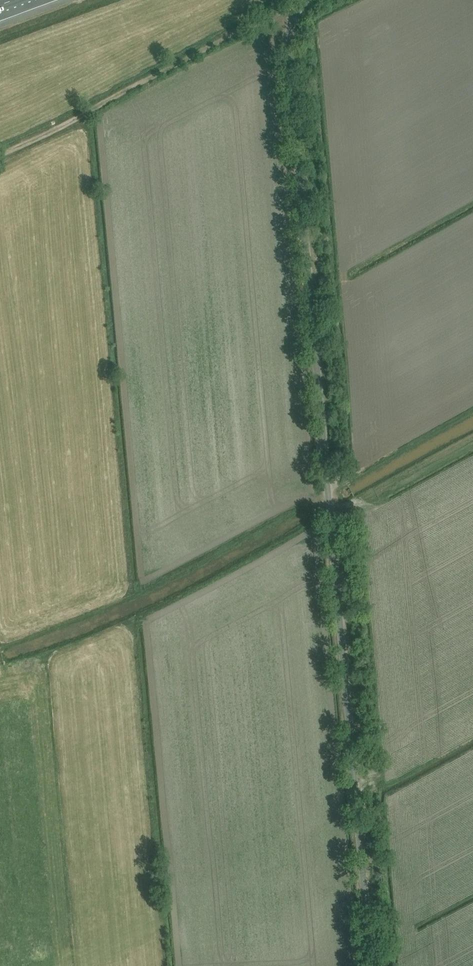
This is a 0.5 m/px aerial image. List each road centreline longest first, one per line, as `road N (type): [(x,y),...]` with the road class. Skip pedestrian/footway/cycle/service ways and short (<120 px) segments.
road 1 (unclassified): [(372,965),(288,58),(292,21),(305,0)]
road 2 (track): [(294,15),(243,30),(0,154)]
road 3 (track): [(329,501),(299,506),(135,591)]
road 4 (track): [(472,438),(330,518)]

